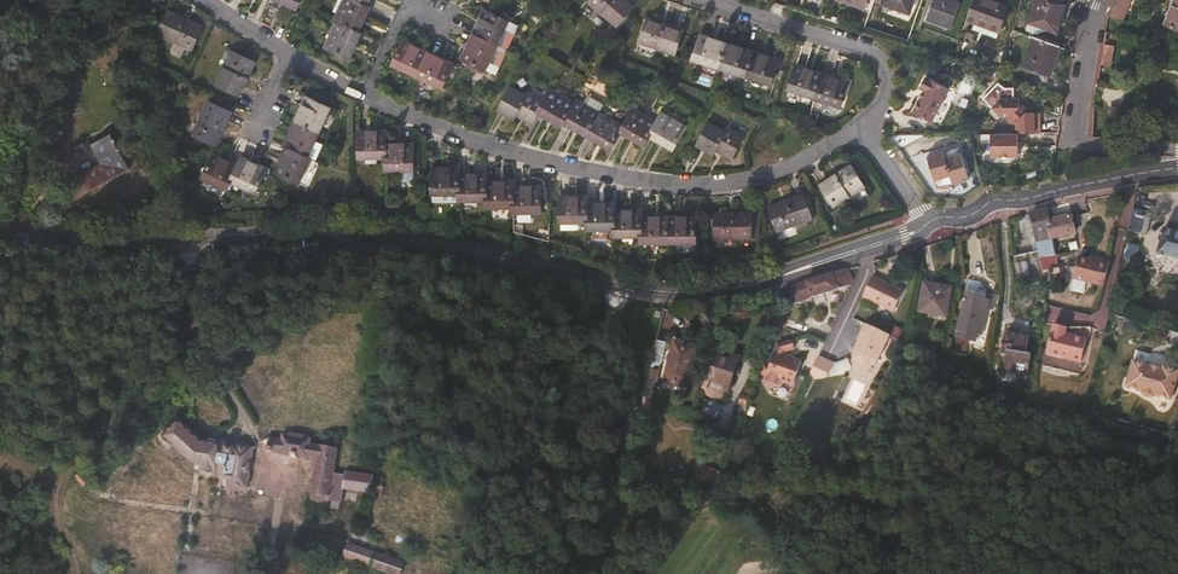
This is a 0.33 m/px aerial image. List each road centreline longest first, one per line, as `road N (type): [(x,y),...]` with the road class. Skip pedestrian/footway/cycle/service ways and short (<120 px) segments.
road 1 (tertiary): [(926,221),(909,235),(726,290),(667,293),(444,244),(260,235),(67,240),(0,232)]
road 2 (residential): [(361,97),(535,161),(681,186),(767,175),(857,128)]
road 3 (track): [(209,292),(195,322),(116,403),(58,497),(74,573)]
road 4 (residential): [(857,128),(885,87),(871,54),(700,0)]
road 5 (tertiary): [(1177,169),(997,200),(970,215),(926,221)]
road 6 (residential): [(1177,151),(1080,142),(1076,122),(1100,0)]
road 7 (residential): [(361,97),(401,7),(437,20)]
road 8 (track): [(415,573),(414,562),(398,552),(341,534),(359,499)]

